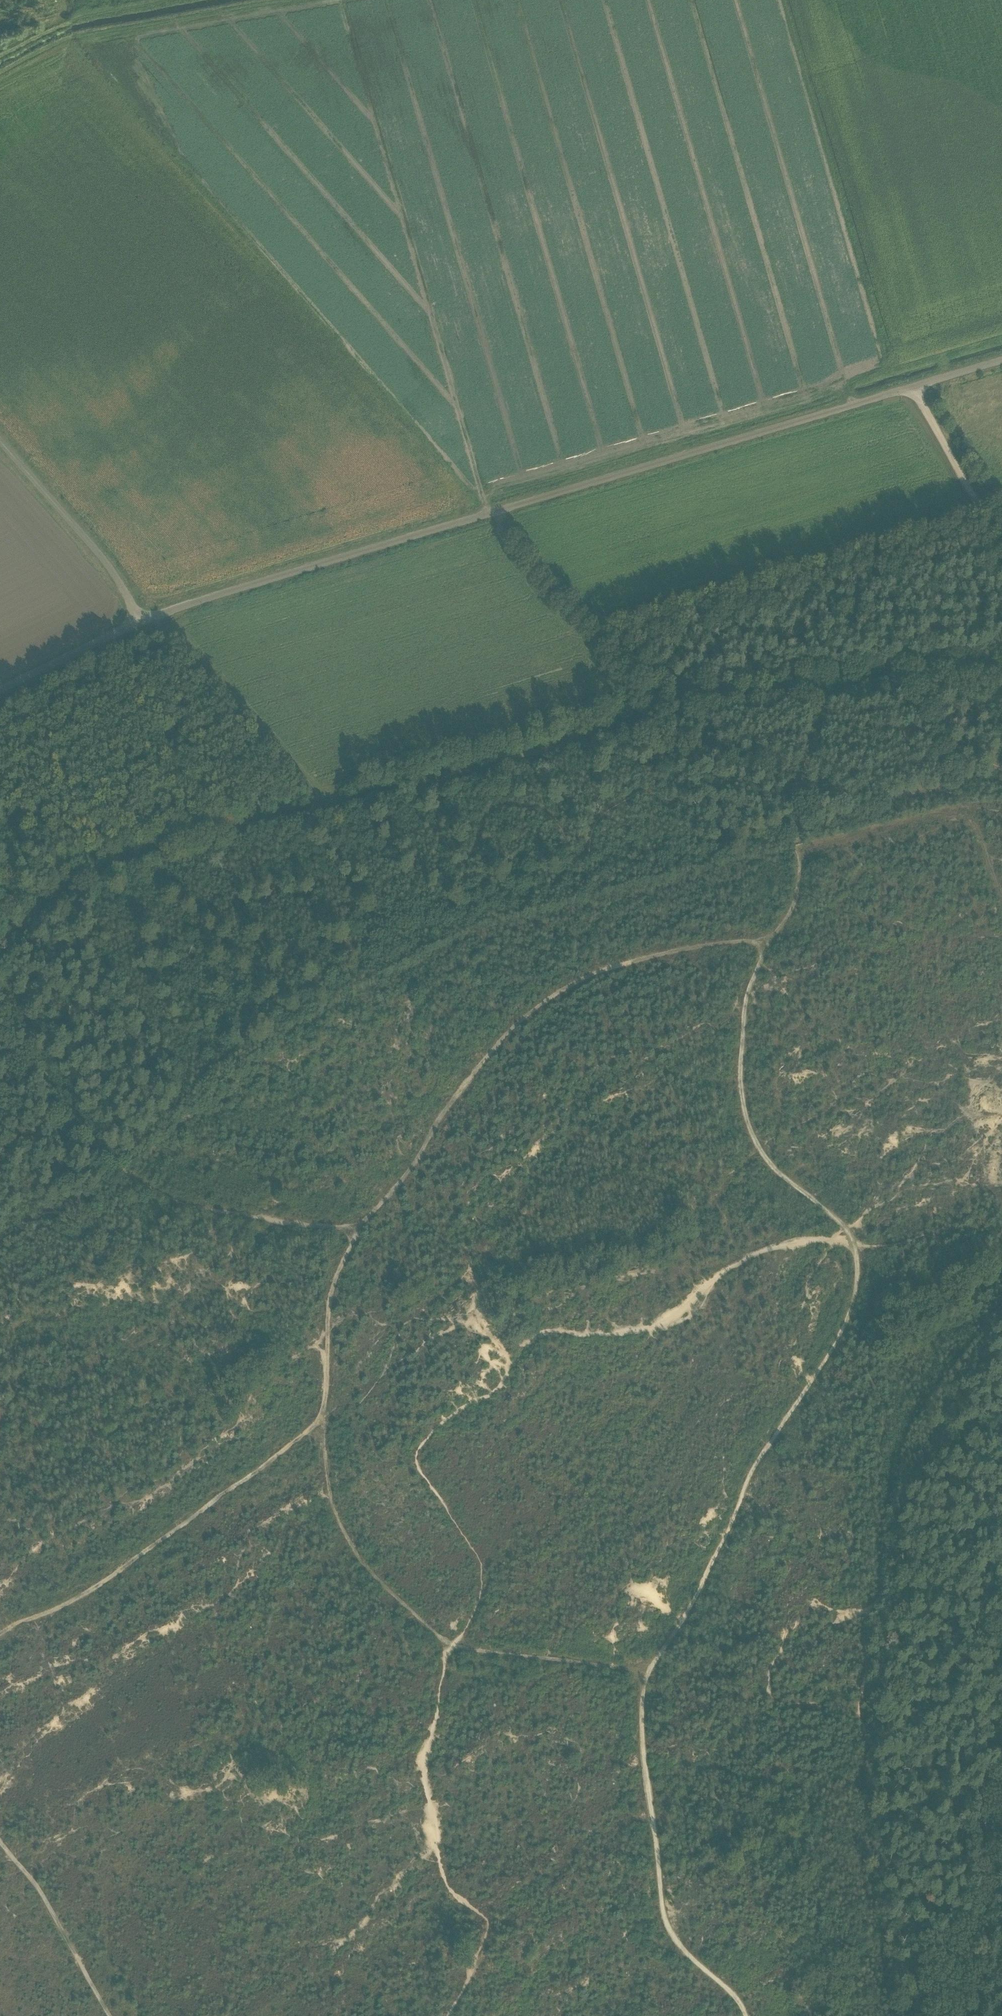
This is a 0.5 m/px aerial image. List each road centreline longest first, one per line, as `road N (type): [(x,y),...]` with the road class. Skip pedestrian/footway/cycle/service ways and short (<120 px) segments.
road 1 (unclassified): [(139,615),(167,614),(1001,361)]
road 2 (track): [(829,691),(687,704),(318,802)]
road 3 (track): [(318,802),(138,852),(101,869),(0,946)]
road 4 (track): [(318,802),(169,624),(139,615)]
road 5 (unclassified): [(139,615),(118,578),(0,441)]
road 6 (track): [(829,691),(1001,676)]
road 7 (track): [(1001,531),(915,389)]
road 8 (unclassified): [(0,690),(139,615)]

